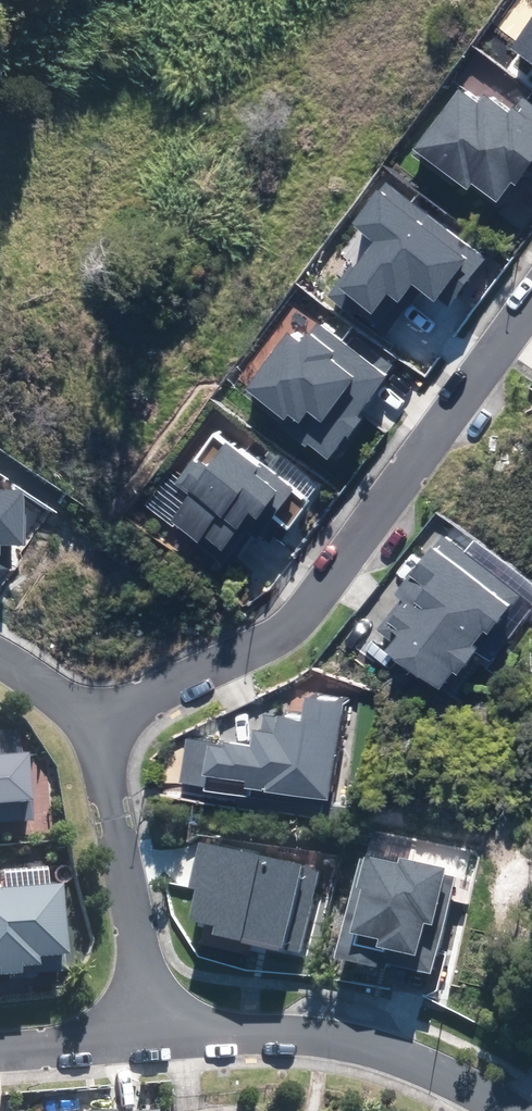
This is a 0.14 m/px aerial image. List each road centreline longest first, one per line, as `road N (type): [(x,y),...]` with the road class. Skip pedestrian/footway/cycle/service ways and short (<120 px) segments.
road 1 (residential): [(91,716),(289,627),(531,297)]
road 2 (residential): [(503,1110),(460,1083),(323,1036),(155,1029)]
road 3 (residential): [(91,716),(155,1029)]
road 4 (residential): [(155,1029),(0,1043)]

